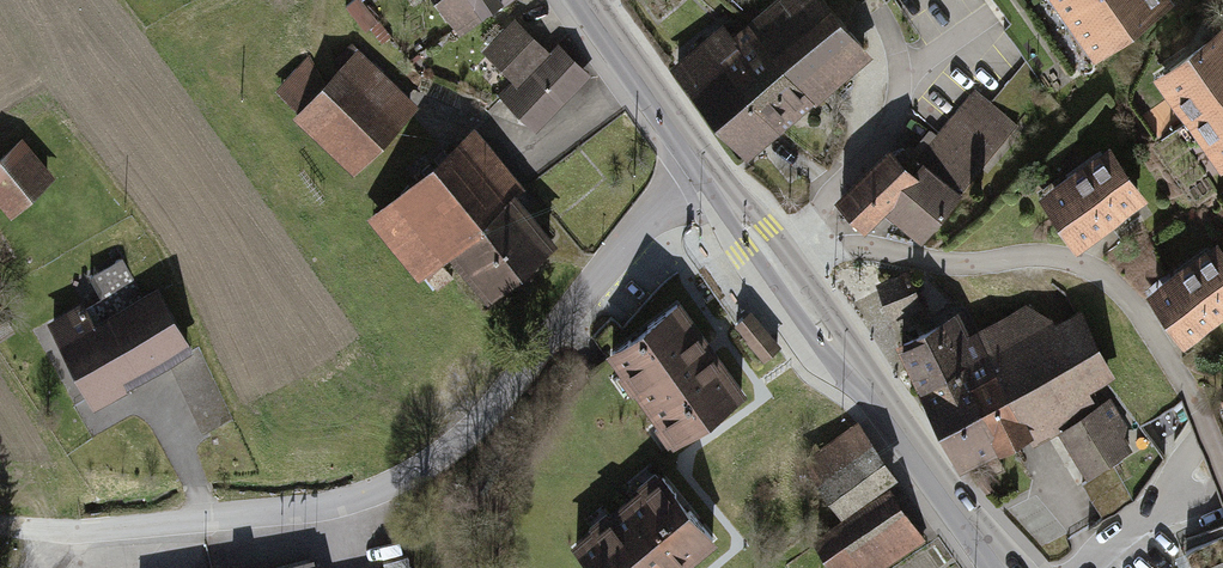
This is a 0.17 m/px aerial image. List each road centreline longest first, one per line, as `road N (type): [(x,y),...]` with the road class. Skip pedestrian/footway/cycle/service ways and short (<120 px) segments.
road 1 (residential): [(707,172),(649,214),(473,439),(393,488),(321,512),(23,527)]
road 2 (secondary): [(707,172),(1001,567)]
road 3 (secondary): [(591,0),(707,172)]

